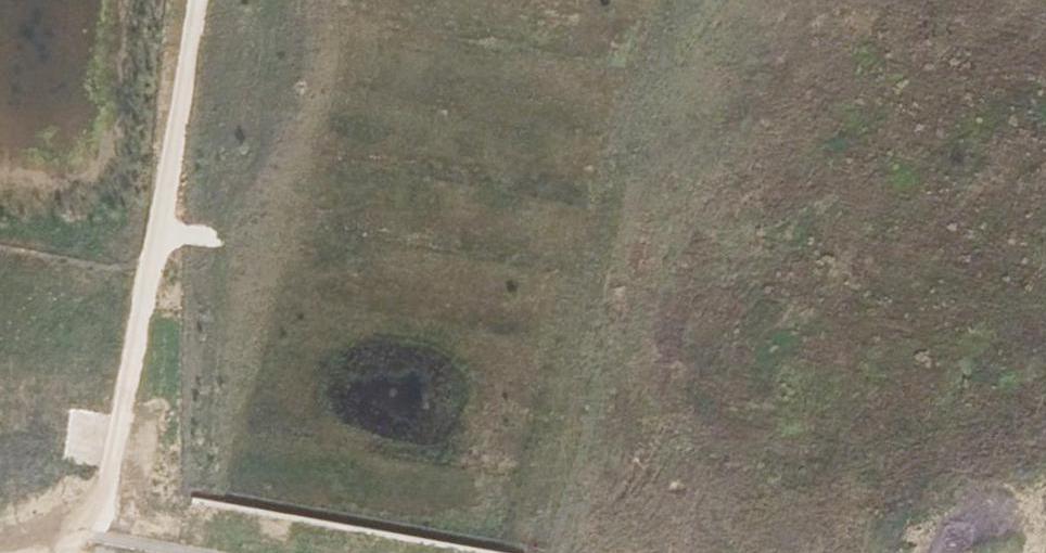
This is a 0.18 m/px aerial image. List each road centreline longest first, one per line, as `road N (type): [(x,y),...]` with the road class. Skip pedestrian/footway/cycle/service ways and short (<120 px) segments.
road 1 (track): [(202,0),(110,482),(77,552)]
road 2 (residential): [(1045,266),(1003,256),(932,552)]

